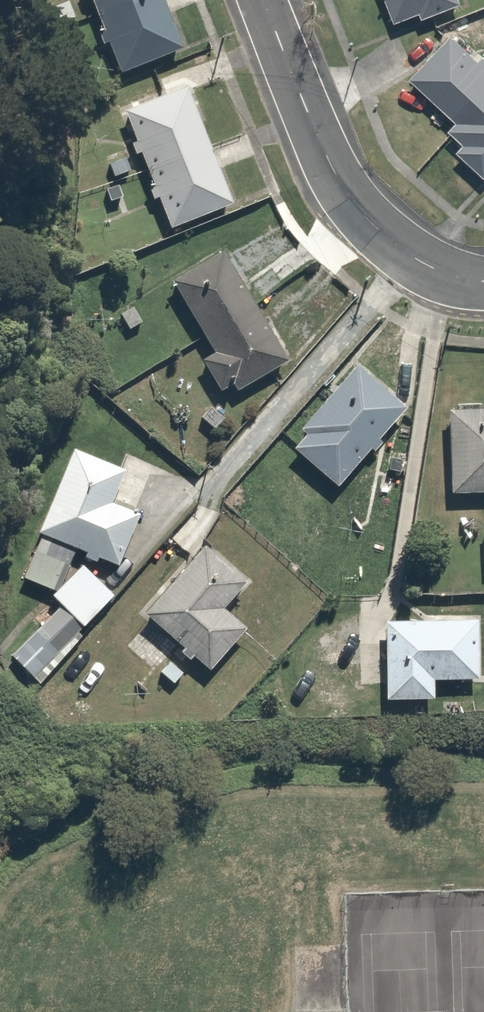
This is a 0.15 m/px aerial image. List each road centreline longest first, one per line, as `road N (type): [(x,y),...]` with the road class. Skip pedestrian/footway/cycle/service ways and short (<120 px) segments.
road 1 (residential): [(263,0),(348,195),(397,246),(426,265),(483,282)]

